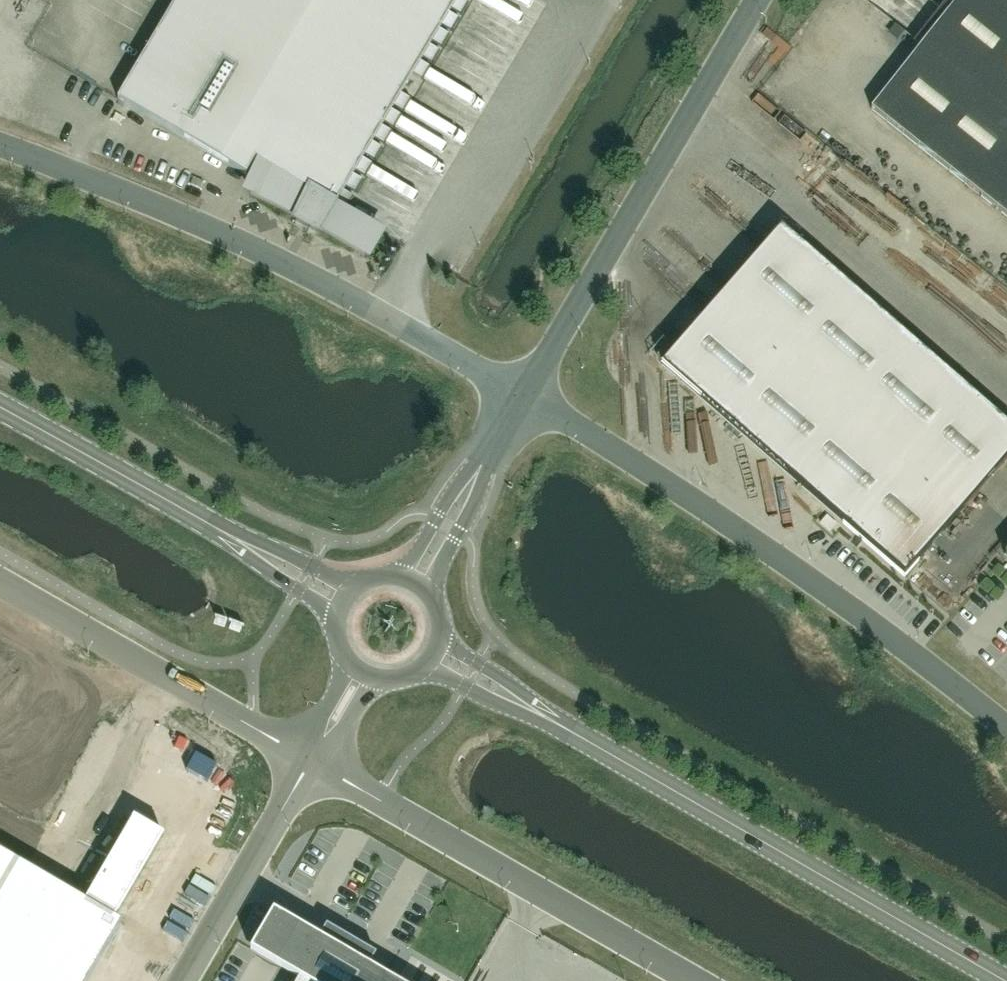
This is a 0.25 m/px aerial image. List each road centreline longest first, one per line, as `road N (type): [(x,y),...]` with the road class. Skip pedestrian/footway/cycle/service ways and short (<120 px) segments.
road 1 (unclassified): [(1006,727),(632,460),(525,396)]
road 2 (unclassified): [(525,396),(365,302),(0,144)]
road 3 (secondary): [(565,729),(1006,977)]
road 4 (unclassified): [(525,396),(759,0)]
road 5 (unclassified): [(310,759),(694,980)]
road 6 (tertiary): [(0,581),(310,759)]
road 7 (unclassified): [(181,980),(310,759)]
road 8 (secondary): [(213,526),(0,407)]
road 9 (secondary): [(358,586),(213,526)]
road 10 (secondary): [(565,729),(439,638)]
road 11 (secondary): [(424,665),(565,729)]
road 12 (secondary): [(213,526),(338,615)]
road 13 (unclassified): [(480,468),(446,501),(393,578)]
road 14 (unclassified): [(424,592),(468,513),(480,468)]

